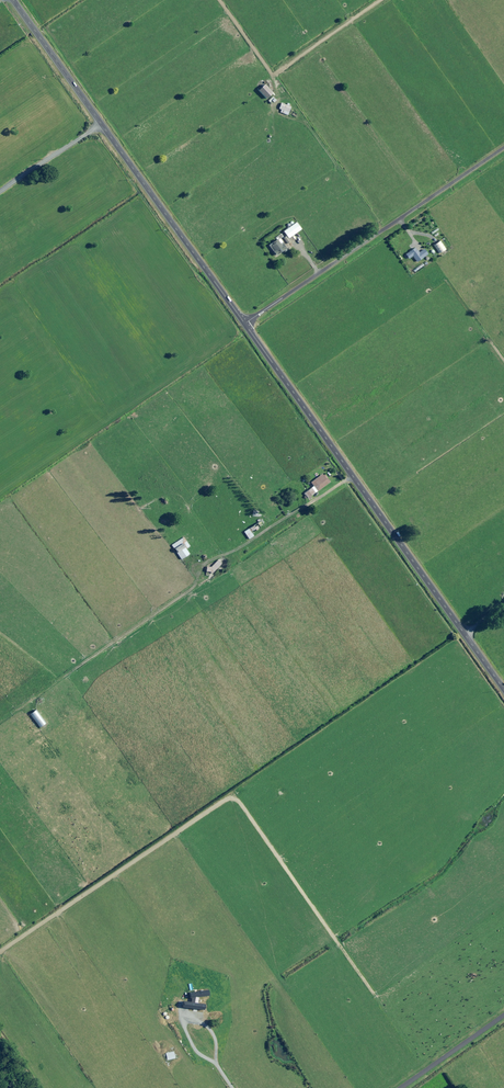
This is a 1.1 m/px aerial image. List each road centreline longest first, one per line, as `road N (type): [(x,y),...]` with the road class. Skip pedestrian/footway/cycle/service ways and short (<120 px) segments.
road 1 (unclassified): [(503,689),(245,324)]
road 2 (unclassified): [(245,324),(15,0)]
road 3 (unclassified): [(503,145),(245,324)]
road 4 (unclassified): [(401,1087),(503,1015)]

